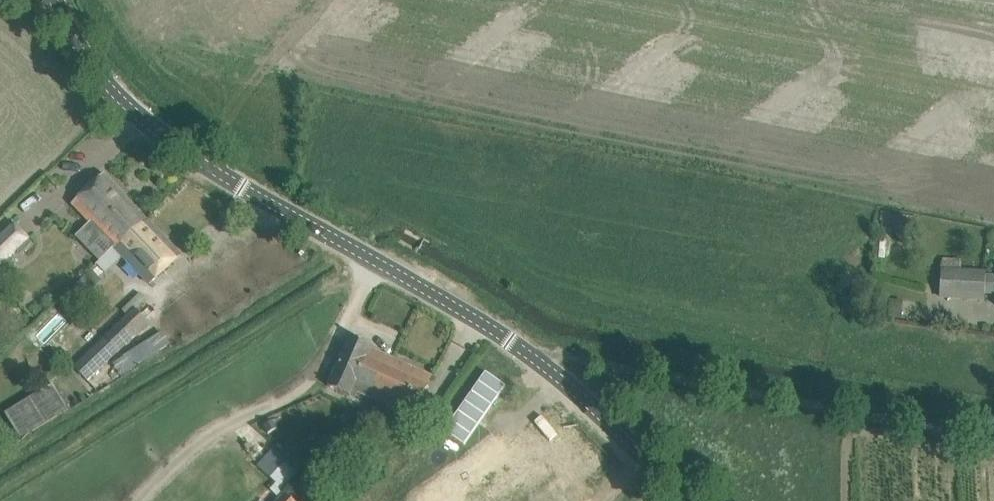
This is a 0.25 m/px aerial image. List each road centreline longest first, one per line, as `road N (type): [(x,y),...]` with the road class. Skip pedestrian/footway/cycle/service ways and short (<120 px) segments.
road 1 (unclassified): [(378,263),(165,137),(83,53),(55,0)]
road 2 (unclassified): [(691,500),(537,359),(378,263)]
road 3 (unclassified): [(152,500),(325,365),(378,263)]

